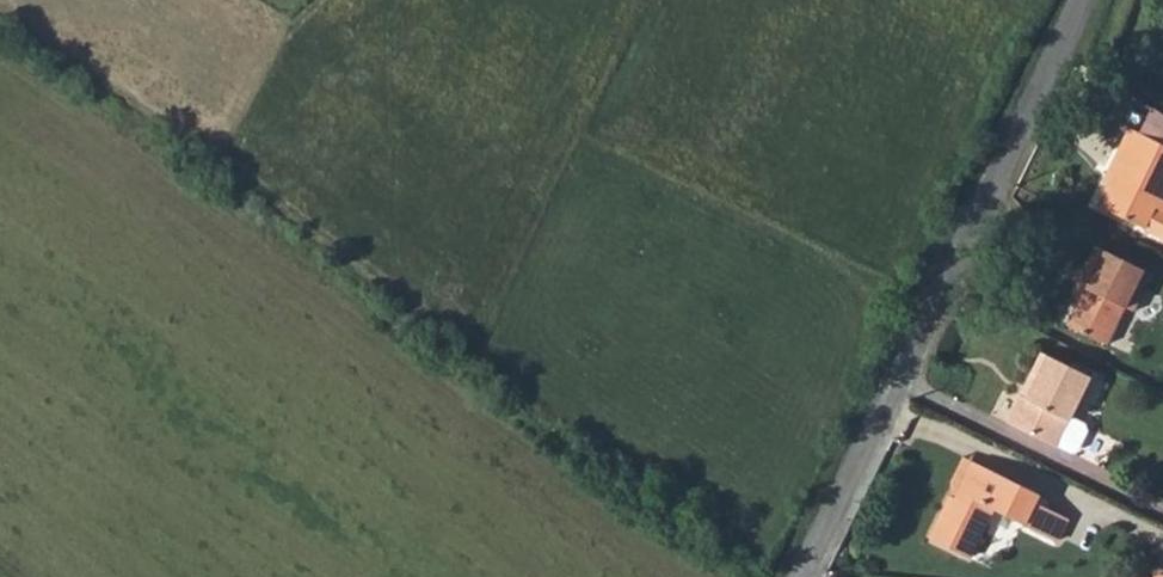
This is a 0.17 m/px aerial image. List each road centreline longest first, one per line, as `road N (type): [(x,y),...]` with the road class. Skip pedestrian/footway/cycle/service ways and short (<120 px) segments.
road 1 (residential): [(813,576),(1074,0)]

